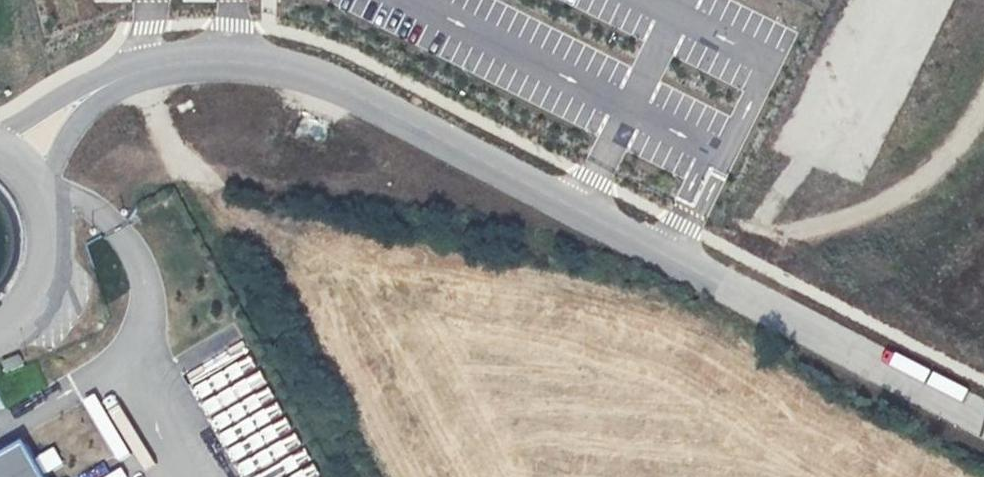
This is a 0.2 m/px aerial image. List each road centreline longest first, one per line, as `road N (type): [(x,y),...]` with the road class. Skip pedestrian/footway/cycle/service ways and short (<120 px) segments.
road 1 (unclassified): [(983,421),(313,77),(243,63),(161,64),(89,96),(15,159)]
road 2 (track): [(668,256),(768,237),(896,195),(933,173),(983,100)]
road 3 (unclassified): [(0,327),(41,281),(50,246),(38,187),(15,159)]

